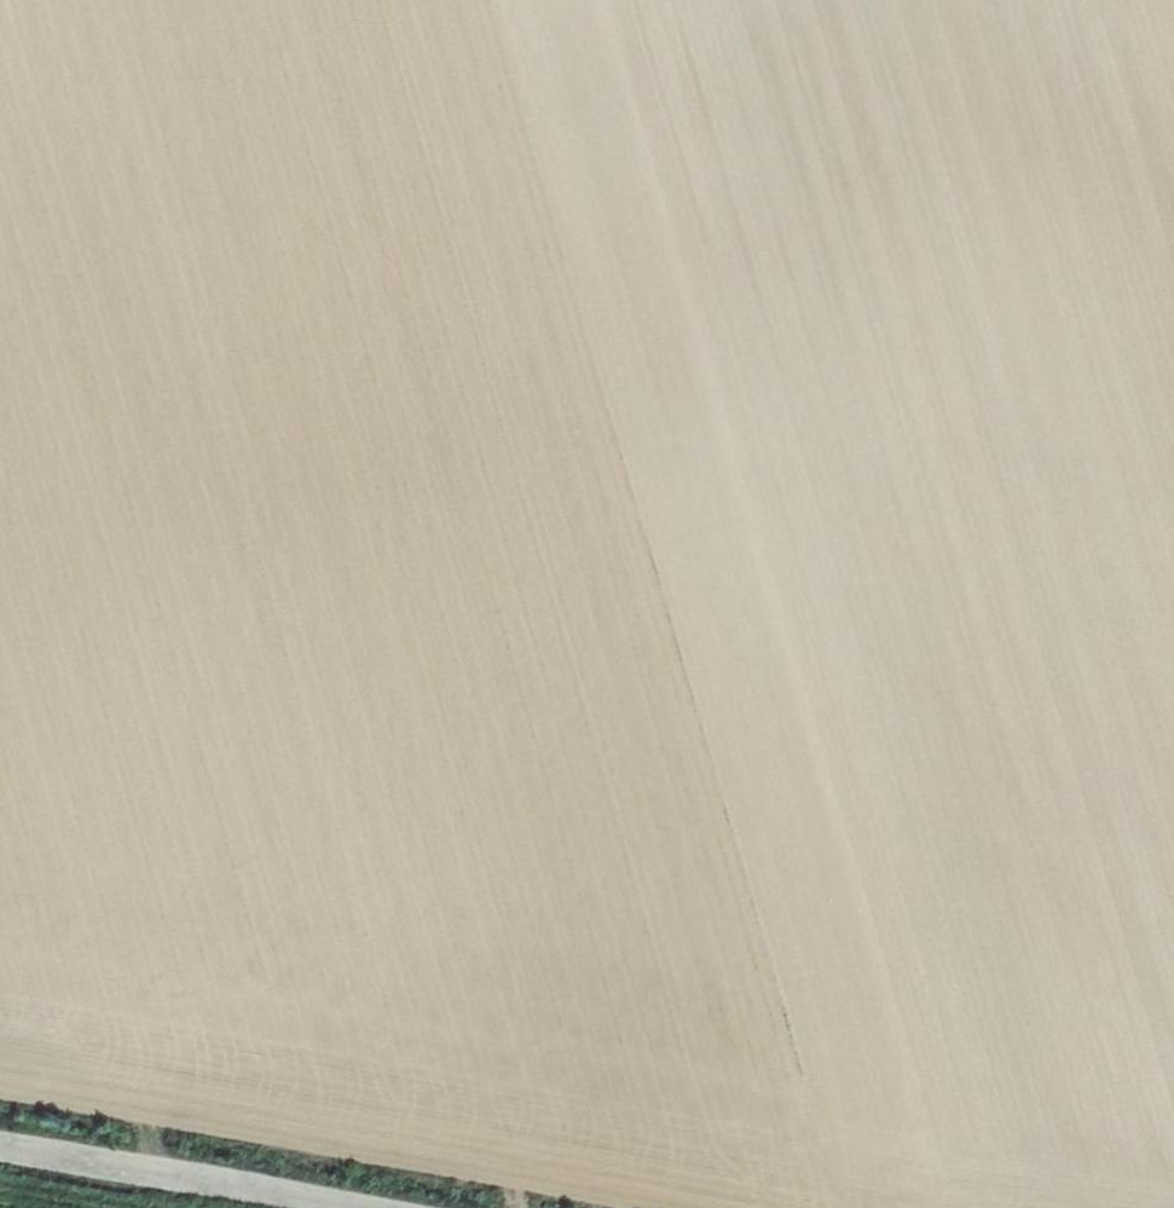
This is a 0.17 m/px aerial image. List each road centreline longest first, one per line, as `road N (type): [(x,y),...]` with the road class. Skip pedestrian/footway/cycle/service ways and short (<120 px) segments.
road 1 (unclassified): [(0,1148),(360,1207)]

